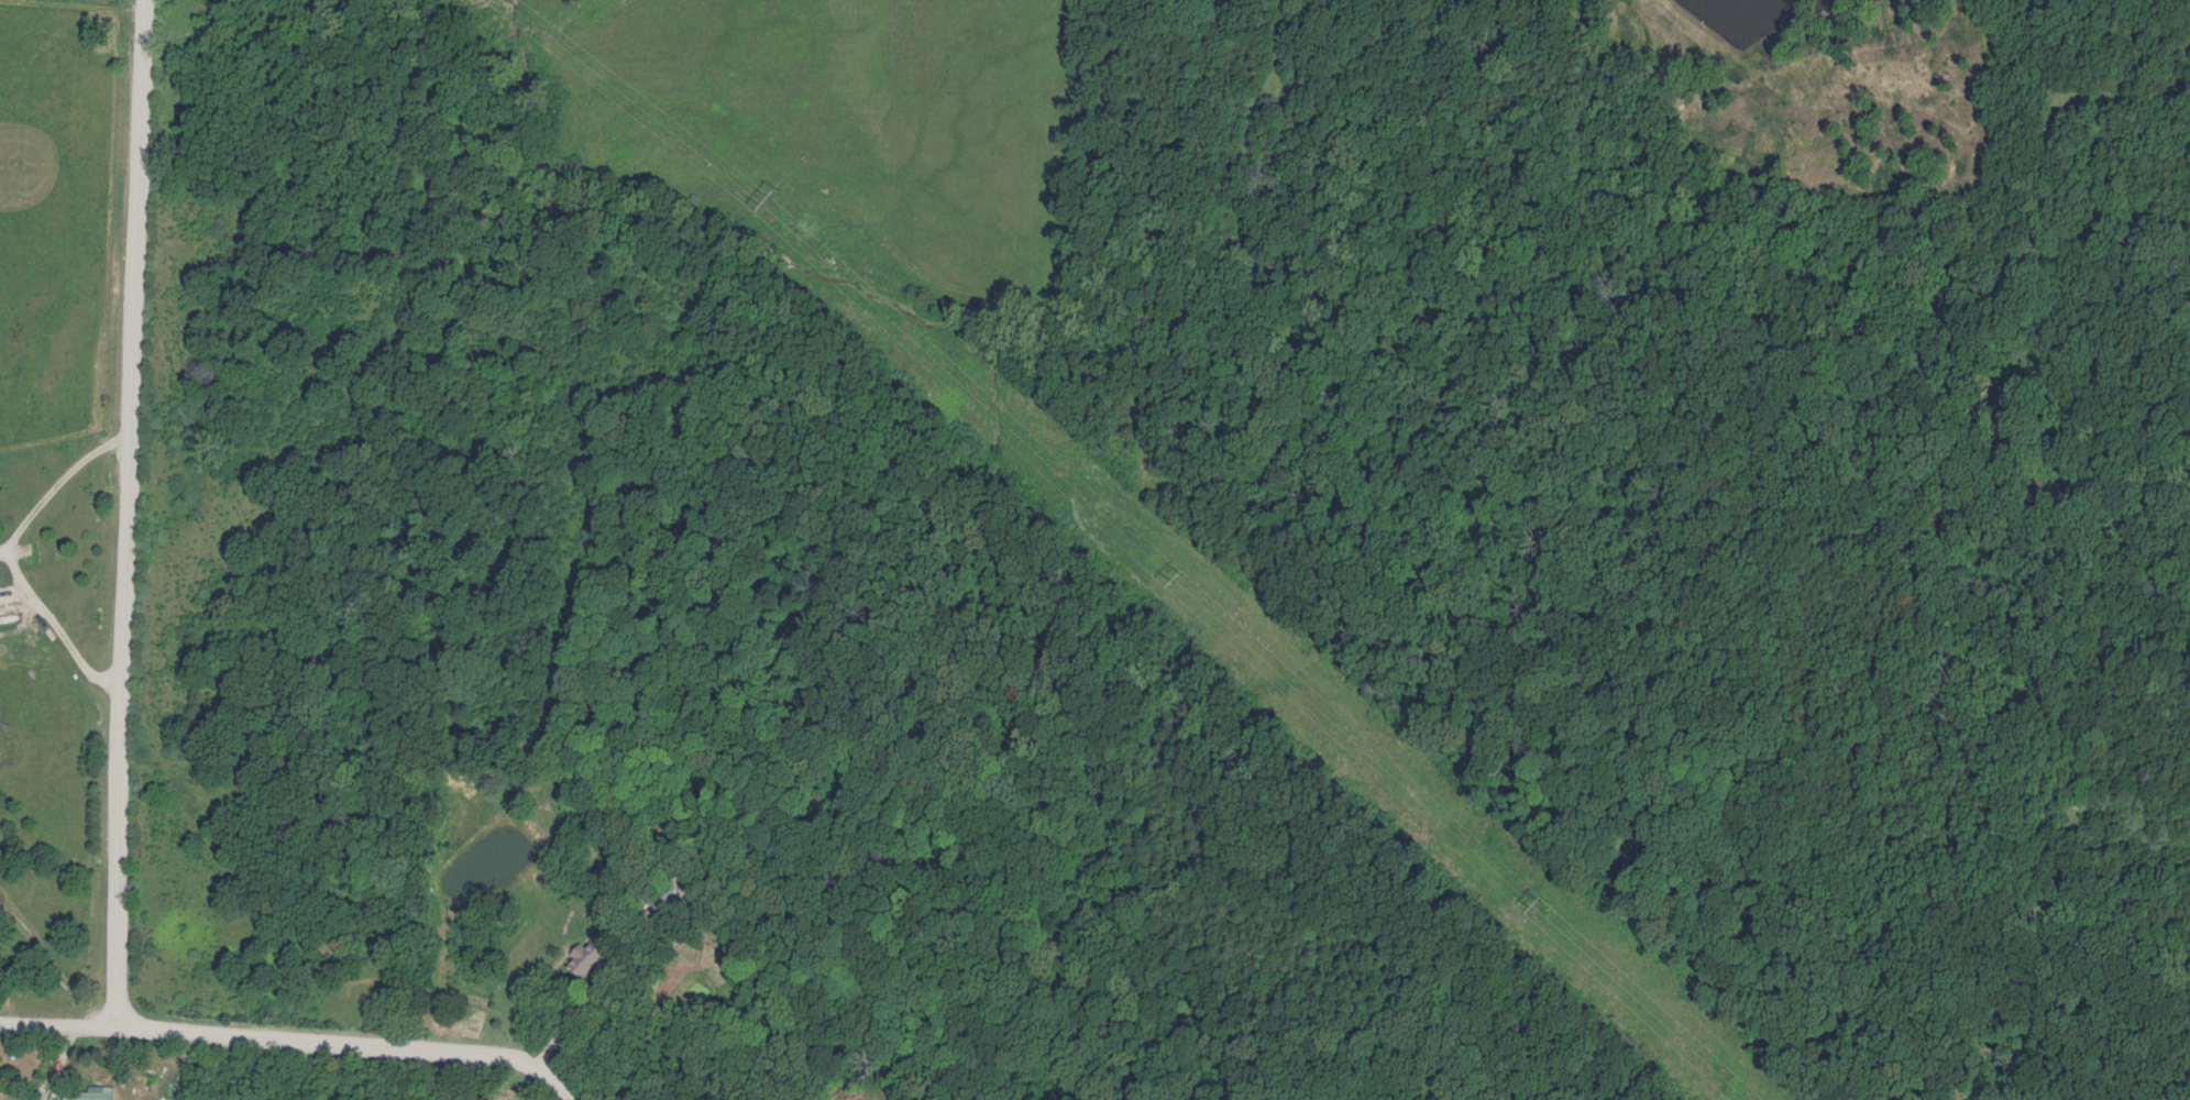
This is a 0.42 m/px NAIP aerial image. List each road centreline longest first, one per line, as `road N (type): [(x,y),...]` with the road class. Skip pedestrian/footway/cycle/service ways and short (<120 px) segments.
road 1 (residential): [(143,0),(113,1028)]
road 2 (residential): [(577,1099),(530,1062),(472,1053),(0,1020)]

